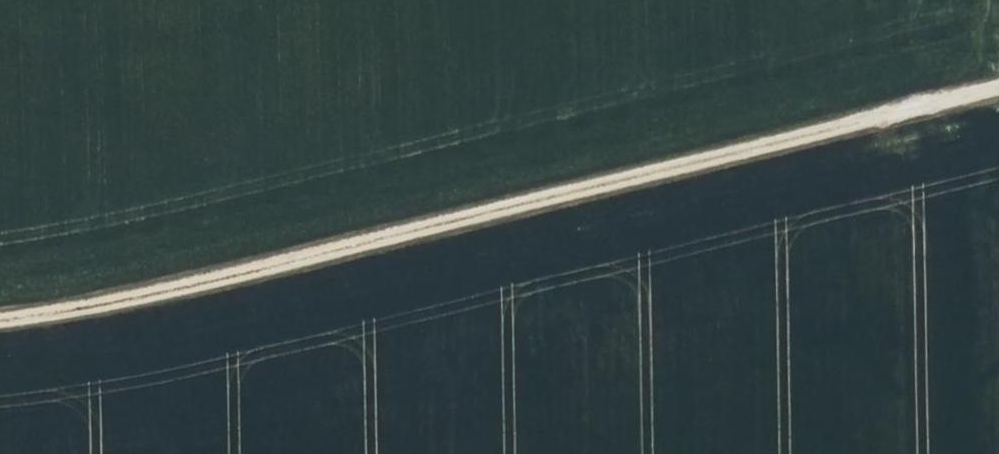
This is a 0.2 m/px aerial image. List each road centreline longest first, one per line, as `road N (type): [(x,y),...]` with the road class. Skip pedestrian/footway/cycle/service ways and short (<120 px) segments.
road 1 (track): [(998,89),(67,311),(0,317)]

